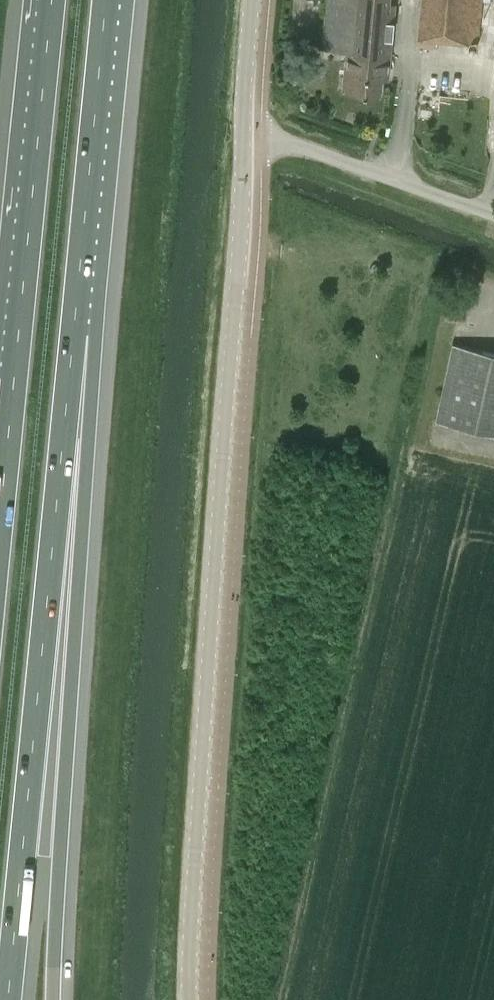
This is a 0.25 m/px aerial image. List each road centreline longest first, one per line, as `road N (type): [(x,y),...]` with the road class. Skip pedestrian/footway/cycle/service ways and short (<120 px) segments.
road 1 (unclassified): [(190,999),(244,124)]
road 2 (motorway): [(7,999),(75,330)]
road 3 (motorway): [(54,999),(82,546),(75,330)]
road 4 (motorway): [(52,0),(12,382)]
road 5 (motorway): [(75,330),(106,0)]
road 6 (unclassified): [(493,217),(244,124)]
road 7 (unclassified): [(244,124),(252,0)]

